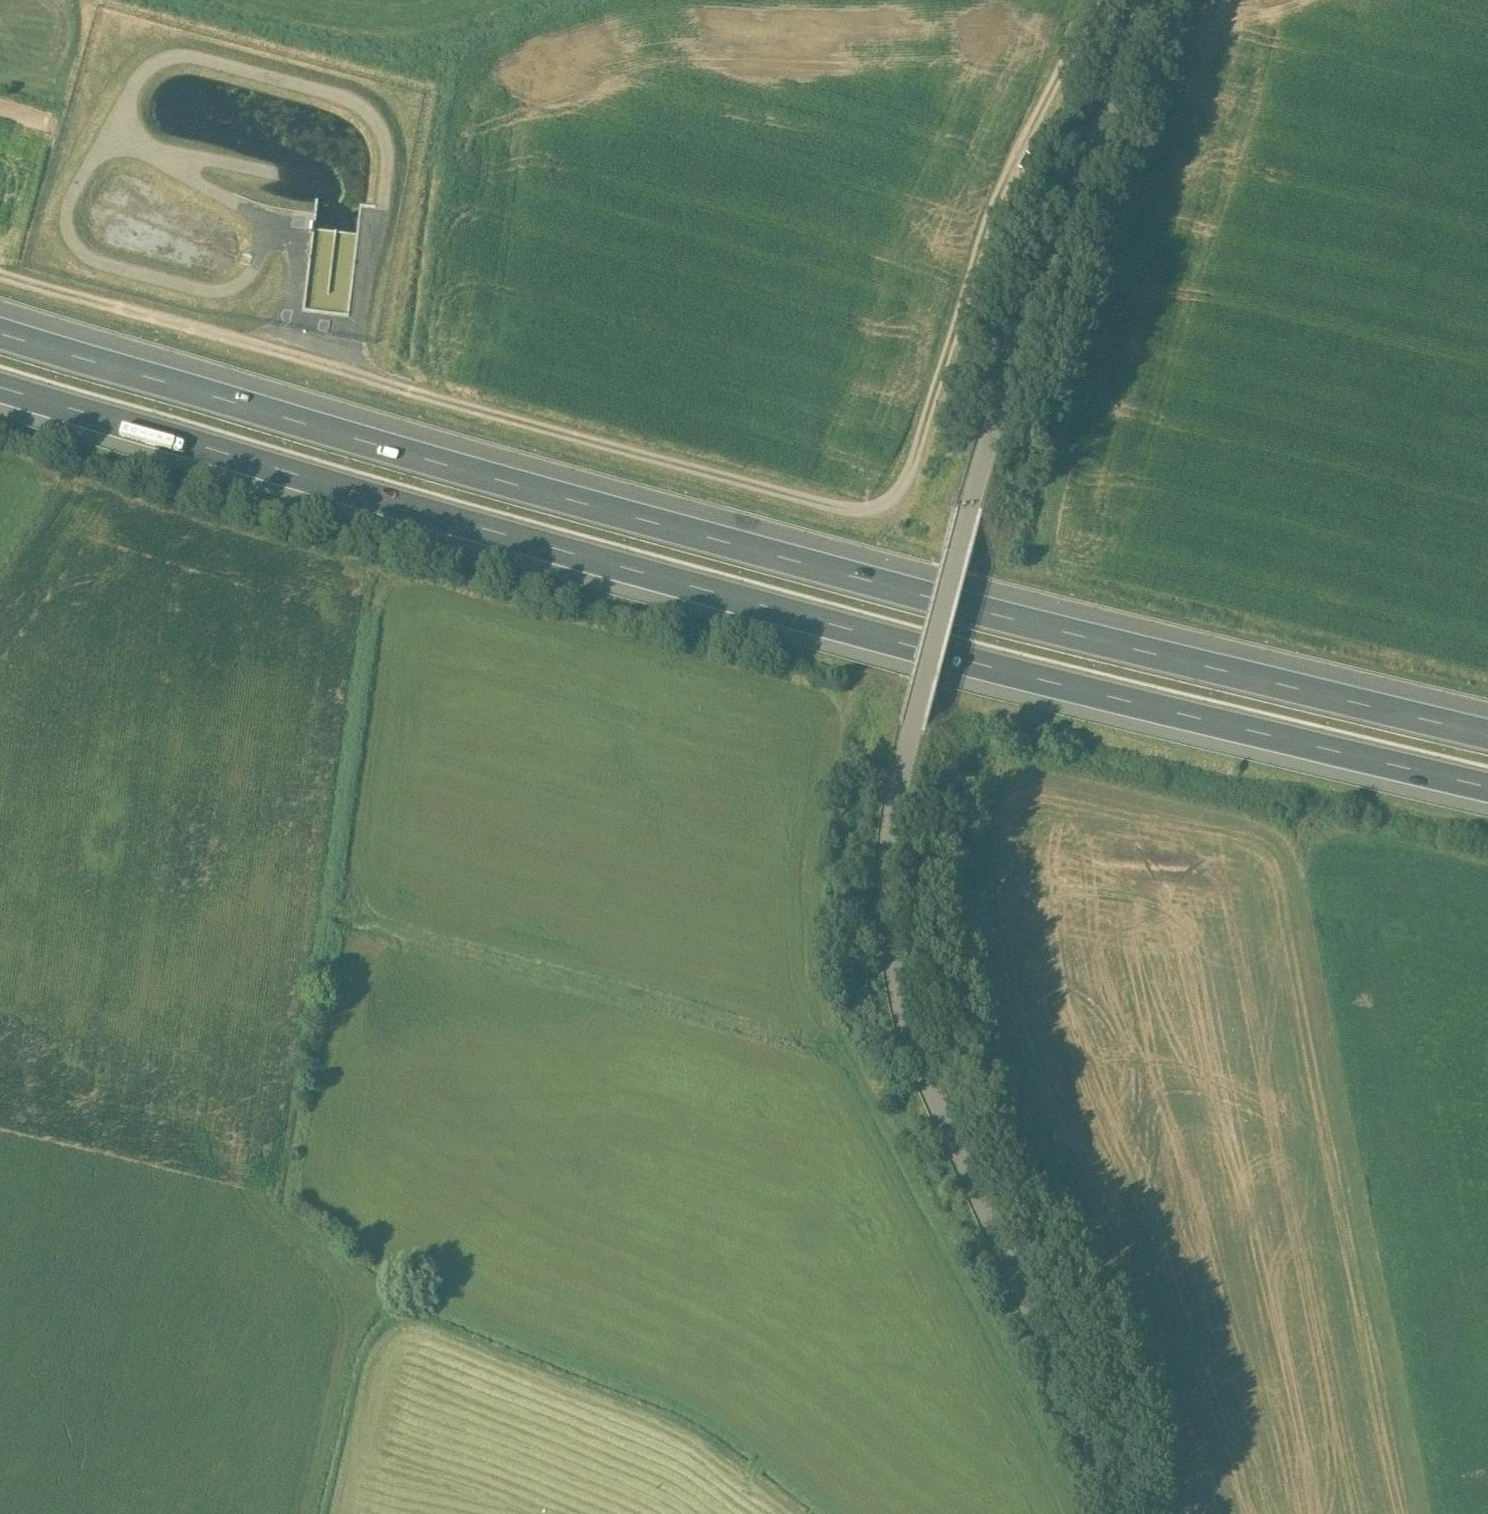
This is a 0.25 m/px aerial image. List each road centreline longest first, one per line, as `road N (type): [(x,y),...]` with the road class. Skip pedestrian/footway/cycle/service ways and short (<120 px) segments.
road 1 (unclassified): [(1113,1513),(914,1053),(891,955),(887,869),(970,512),(1151,0)]
road 2 (motorway): [(1487,736),(948,609),(472,479),(0,337)]
road 3 (motorway): [(0,397),(915,652),(1487,792)]
road 4 (track): [(105,306),(868,511),(894,507),(910,487),(1006,186),(1094,0)]

